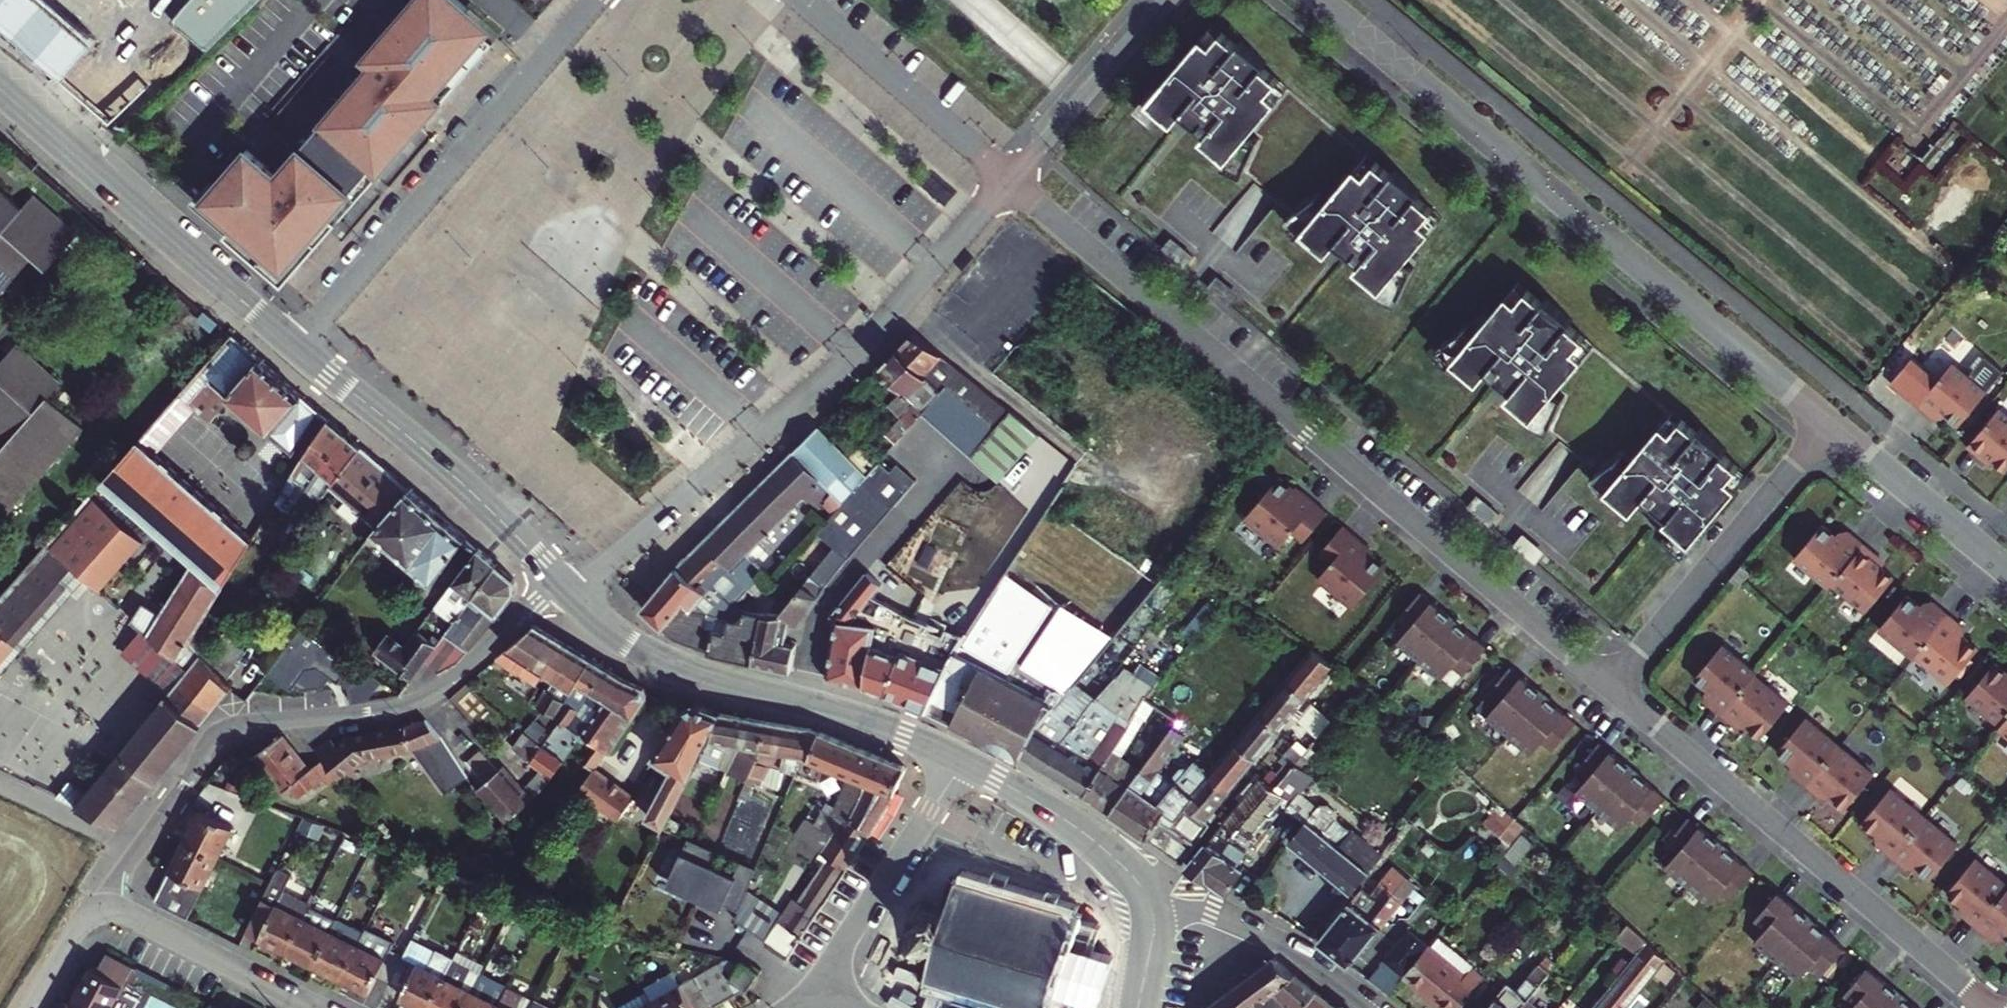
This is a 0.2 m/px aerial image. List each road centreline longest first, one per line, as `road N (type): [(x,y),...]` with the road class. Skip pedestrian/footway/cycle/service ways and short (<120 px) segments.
road 1 (residential): [(1009,181),(1612,689)]
road 2 (residential): [(1326,0),(1826,427)]
road 3 (residential): [(573,597),(904,299),(1009,181)]
road 4 (residential): [(1612,689),(1988,1007)]
road 5 (residential): [(295,349),(600,0)]
road 6 (residential): [(434,695),(385,713),(228,731),(210,745),(101,911)]
road 7 (secondary): [(573,597),(644,655),(868,719),(961,759)]
road 8 (secondary): [(0,87),(295,349)]
road 9 (secondary): [(295,349),(451,473),(573,597)]
road 10 (residential): [(1826,427),(1612,689)]
road 11 (residential): [(805,0),(1009,181)]
road 12 (residential): [(818,988),(961,759)]
road 13 (secondary): [(961,759),(1097,844),(1152,910)]
road 14 (residential): [(1009,181),(1174,0)]
road 15 (residential): [(1363,1007),(1264,937),(1211,916),(1152,910)]
road 16 (residential): [(101,911),(135,918),(313,1007)]
road 17 (residential): [(1826,427),(2006,574)]
road 18 (residential): [(573,597),(546,594),(434,695)]
road 19 (residential): [(33,1007),(75,928),(101,911)]

